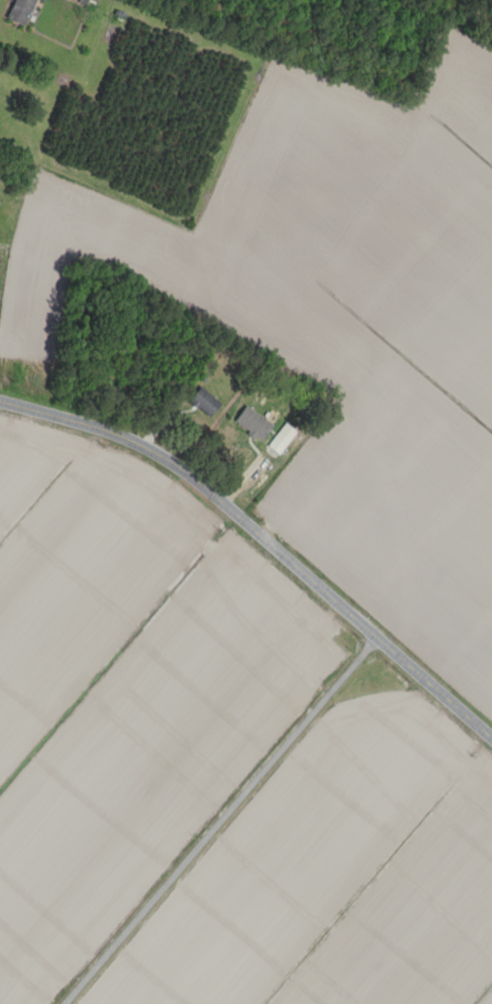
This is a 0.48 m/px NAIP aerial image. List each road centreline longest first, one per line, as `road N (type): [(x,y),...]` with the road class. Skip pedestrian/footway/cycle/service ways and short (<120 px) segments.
road 1 (residential): [(491,740),(187,469),(119,434),(0,402)]

